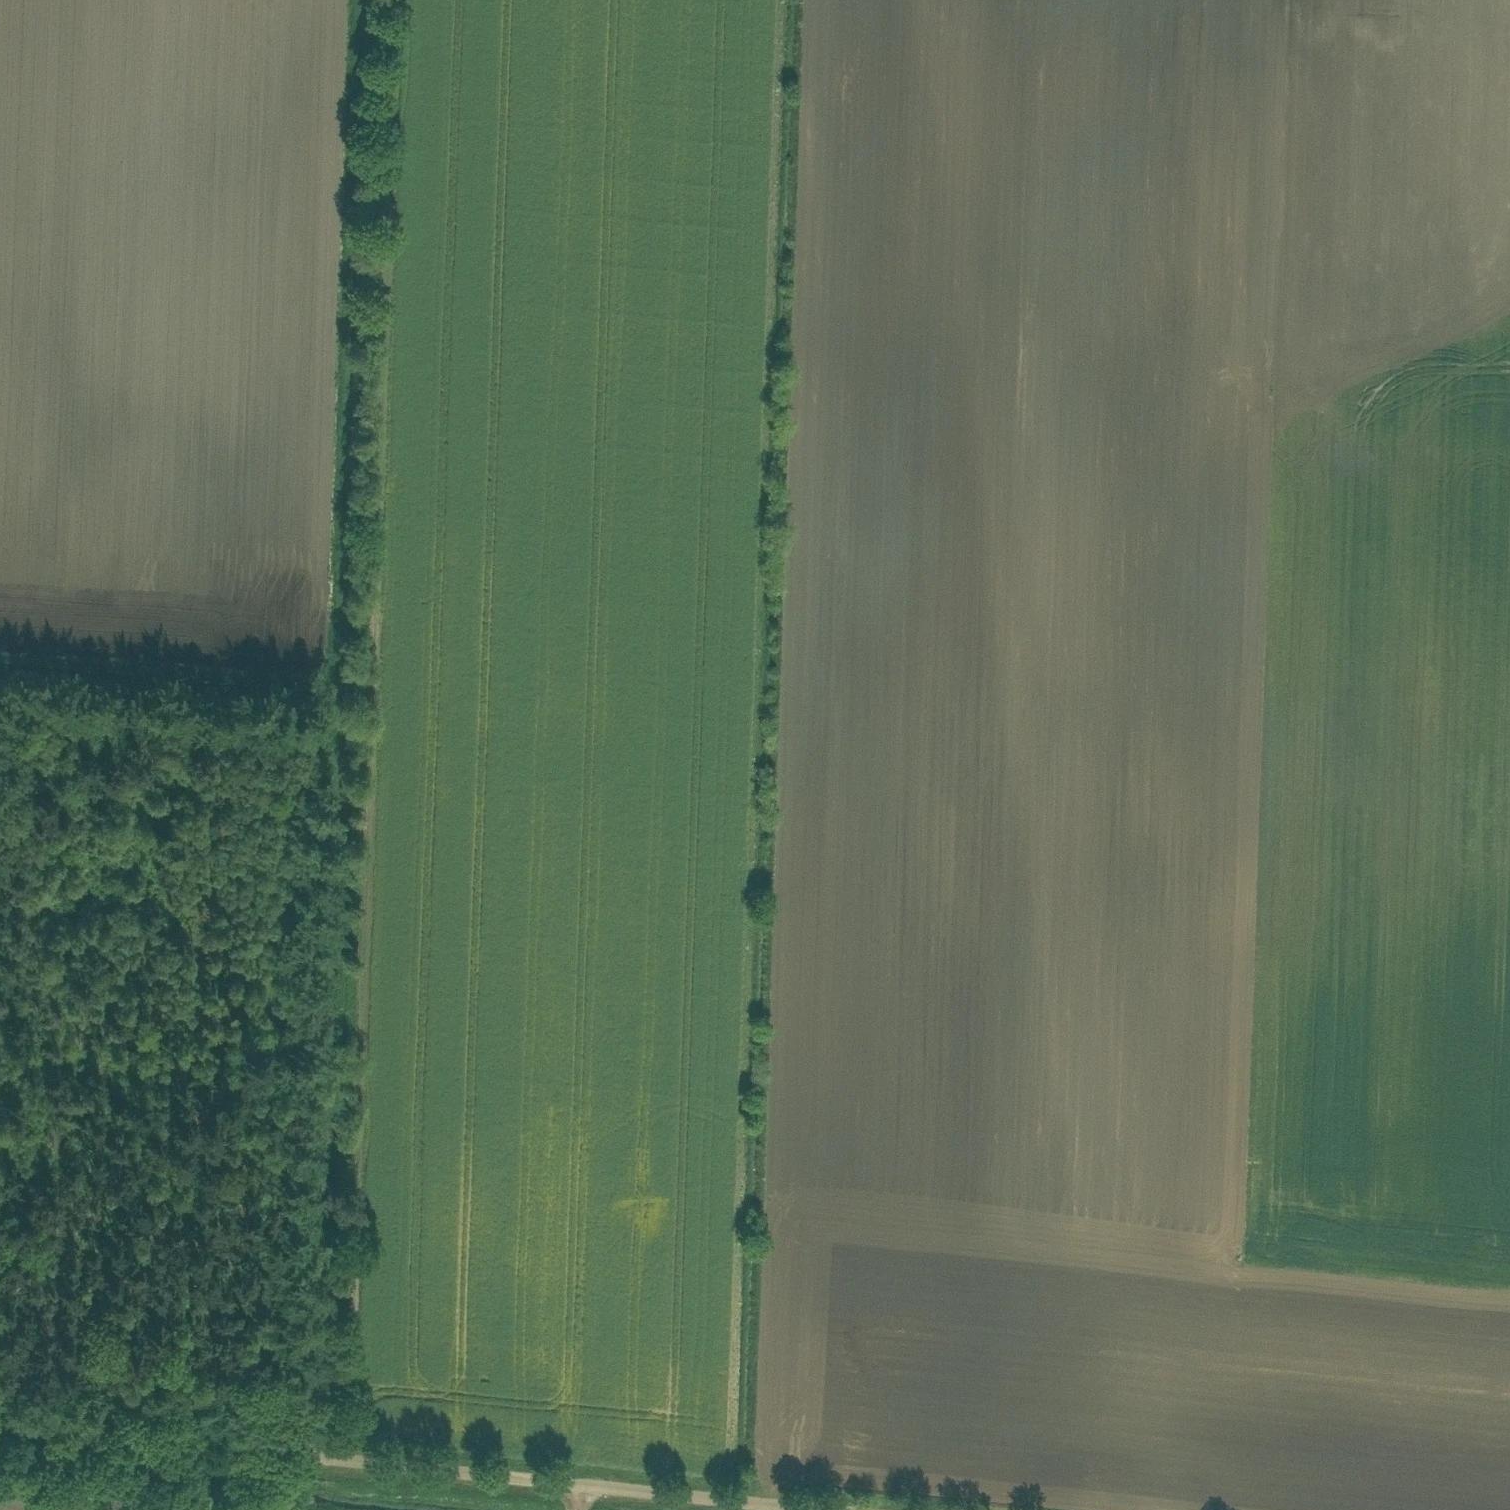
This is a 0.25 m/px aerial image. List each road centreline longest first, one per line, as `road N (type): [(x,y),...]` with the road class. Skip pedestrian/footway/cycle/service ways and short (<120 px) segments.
road 1 (residential): [(849,1509),(0,1426)]

